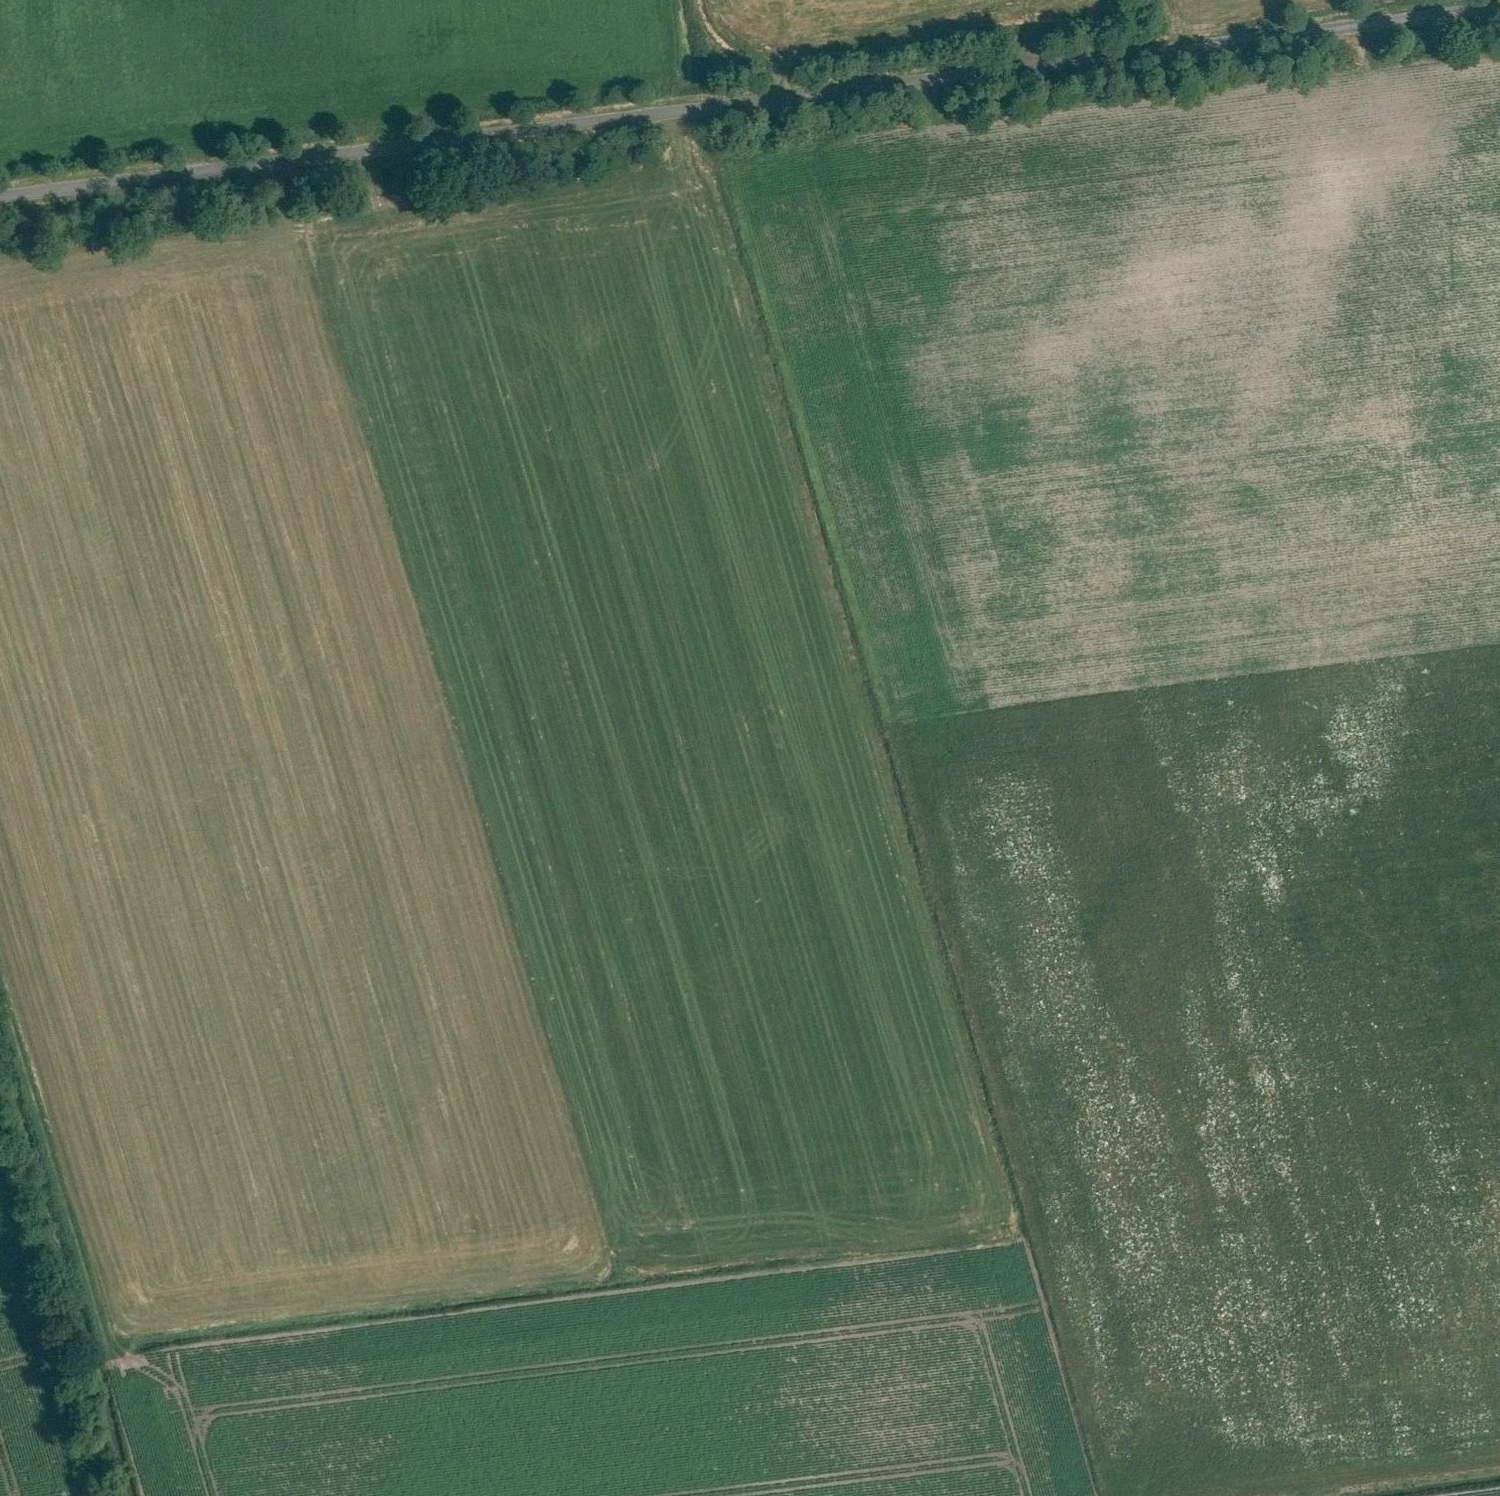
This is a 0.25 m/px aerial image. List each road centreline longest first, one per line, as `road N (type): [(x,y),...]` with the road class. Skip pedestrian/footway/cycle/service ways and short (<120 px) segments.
road 1 (unclassified): [(1499,3),(0,191)]

